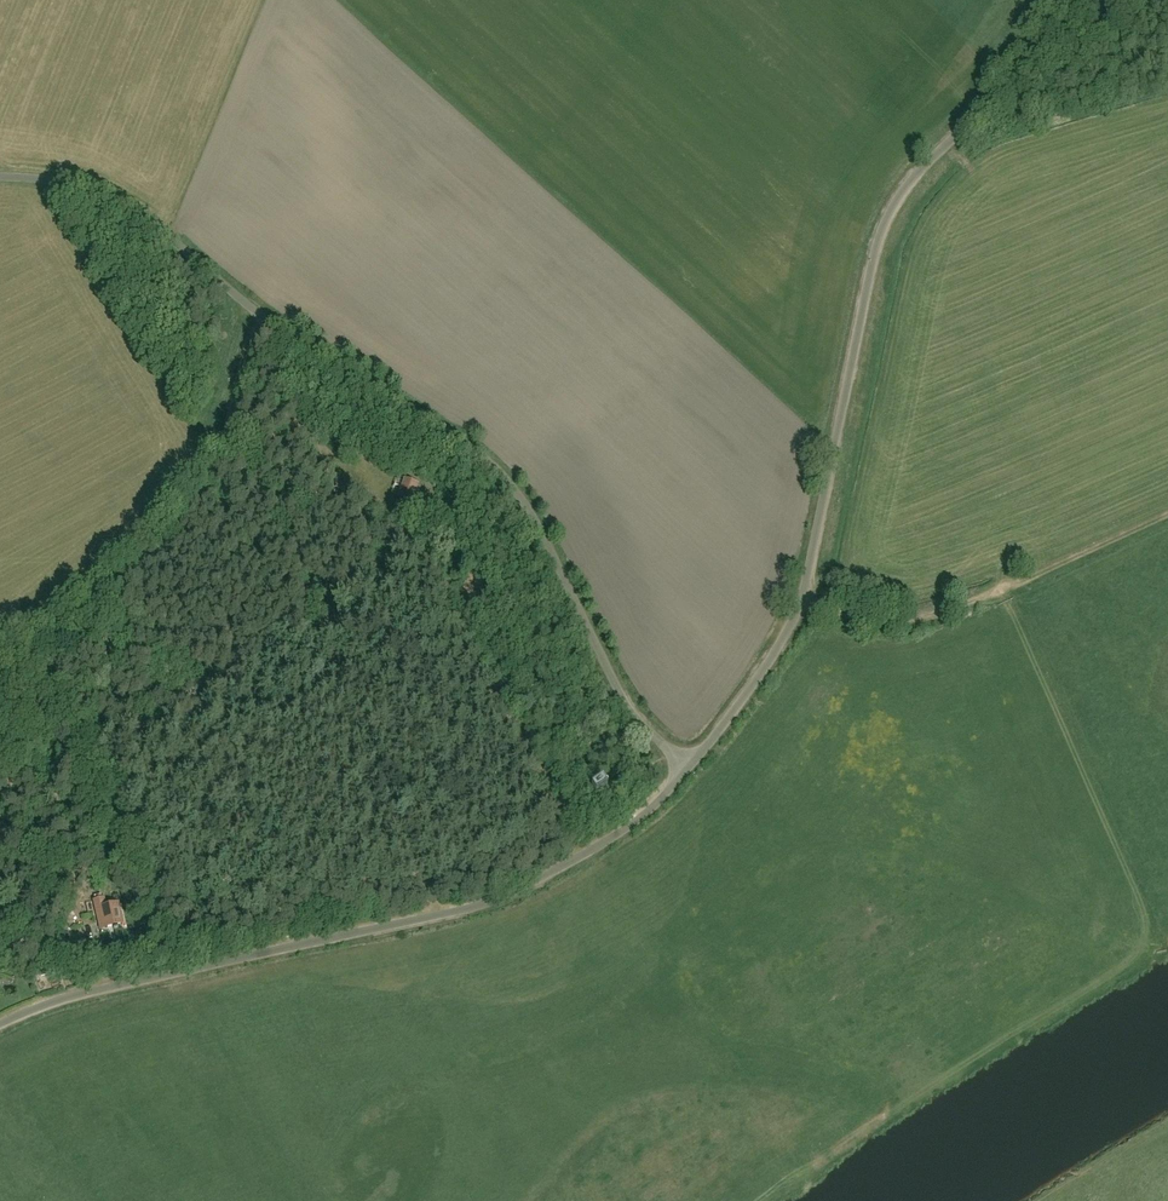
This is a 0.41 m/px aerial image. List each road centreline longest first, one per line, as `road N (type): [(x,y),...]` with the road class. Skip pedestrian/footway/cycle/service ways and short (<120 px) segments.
road 1 (unclassified): [(689,766),(633,712),(523,499),(480,454),(276,328),(136,211),(71,185),(0,177)]
road 2 (unclassified): [(689,766),(764,668),(803,600),(876,247),(894,206),(1027,67),(1064,0)]
road 3 (unclassified): [(0,1025),(50,1004),(480,905),(552,874),(638,820),(689,766)]
road 4 (track): [(0,774),(48,645),(134,565),(209,480),(266,319)]
road 5 (track): [(803,600),(871,619),(929,616),(1167,513)]
road 6 (track): [(245,302),(199,446)]

